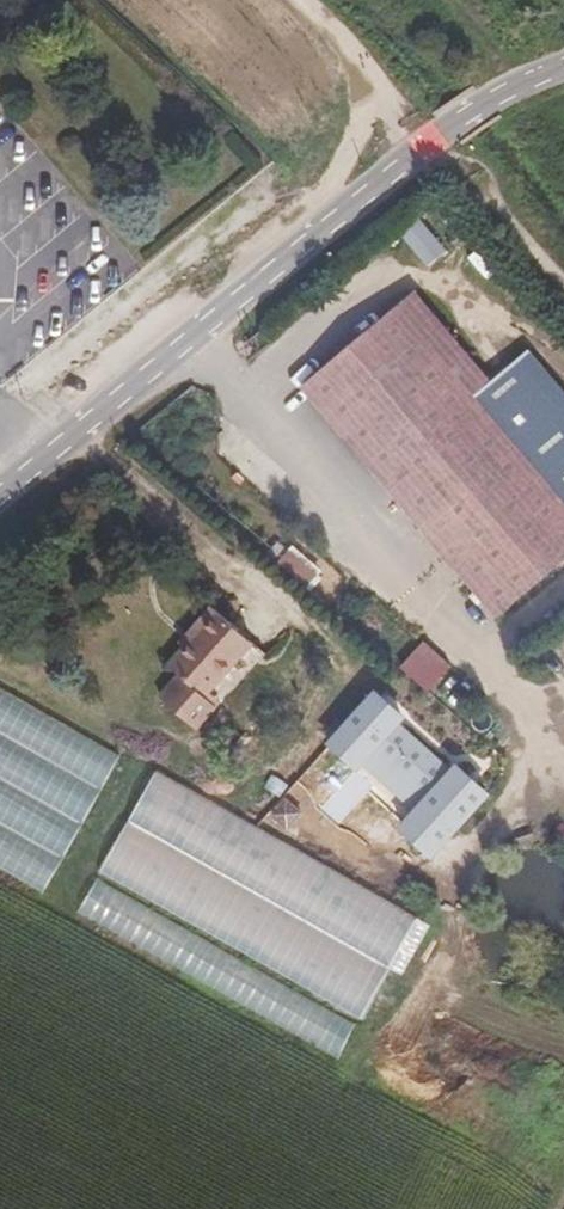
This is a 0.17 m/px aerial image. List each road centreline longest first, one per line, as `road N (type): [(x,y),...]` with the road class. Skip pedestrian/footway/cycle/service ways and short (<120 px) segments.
road 1 (secondary): [(563,69),(495,97),(422,146),(0,491)]
road 2 (track): [(563,279),(397,123),(370,71),(308,0)]

